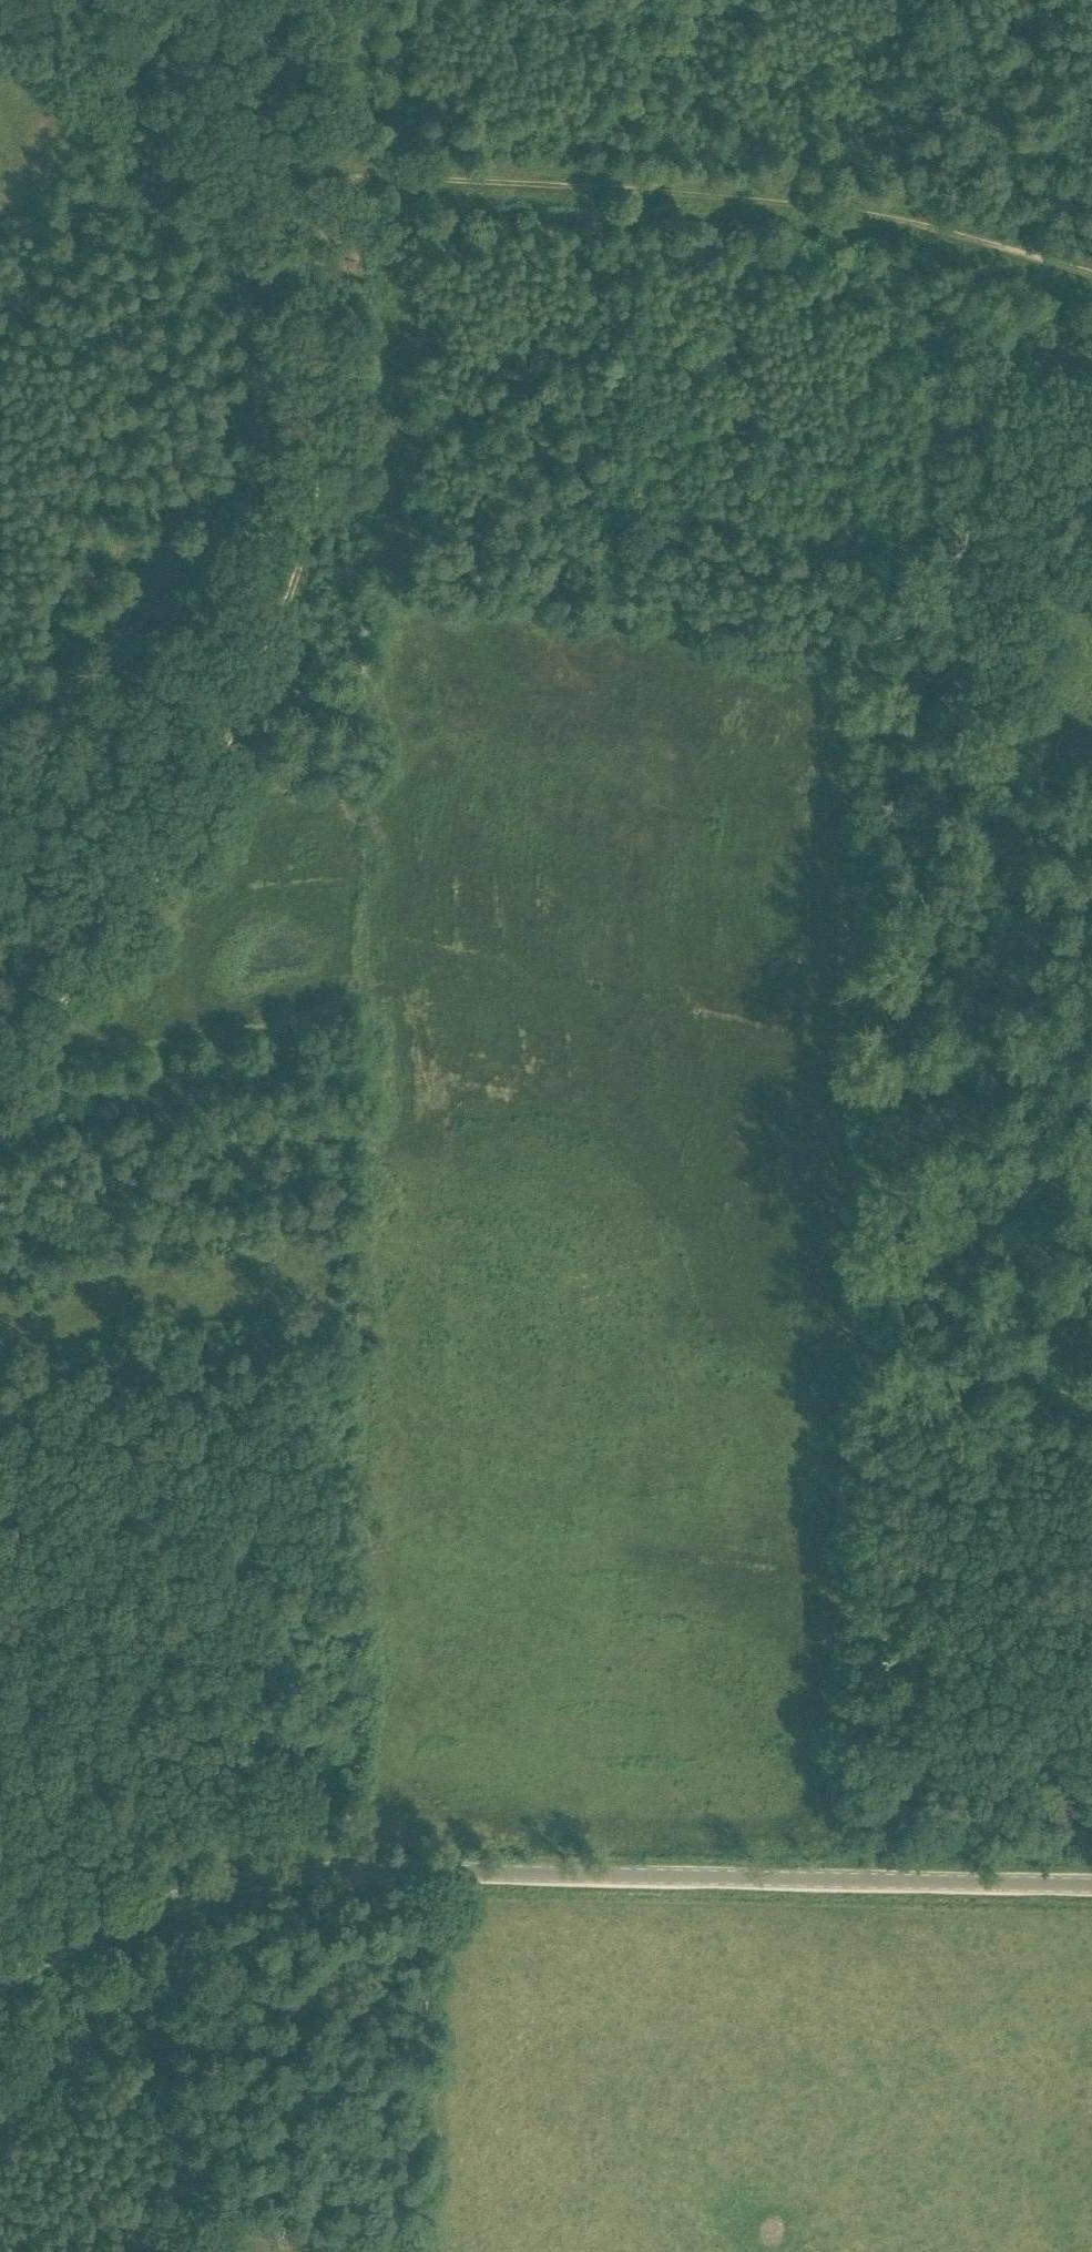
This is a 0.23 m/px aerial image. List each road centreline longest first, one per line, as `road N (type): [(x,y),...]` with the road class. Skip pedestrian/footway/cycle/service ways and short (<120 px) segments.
road 1 (track): [(0,1061),(105,961),(164,883),(269,647),(303,544),(313,431),(257,228),(380,175),(629,189),(938,231),(1091,276)]
road 2 (tertiary): [(1091,1887),(356,1873),(209,1896),(0,1984)]

